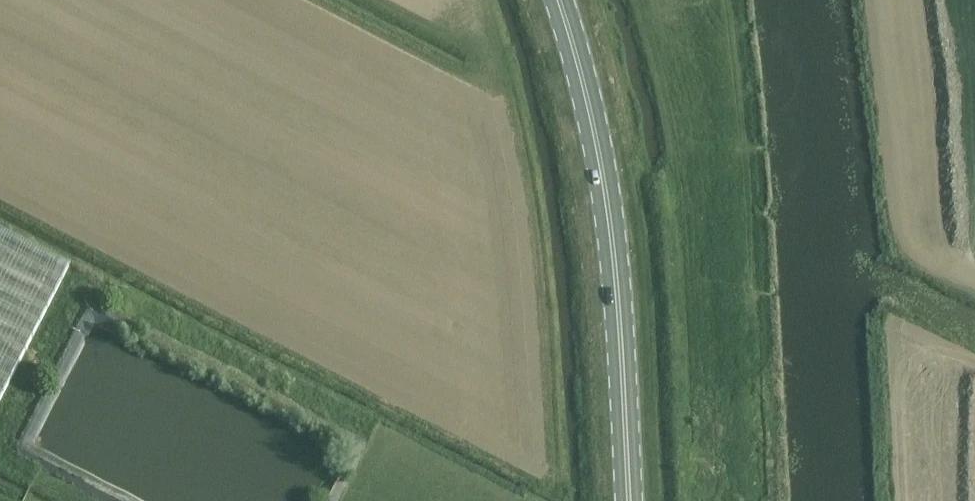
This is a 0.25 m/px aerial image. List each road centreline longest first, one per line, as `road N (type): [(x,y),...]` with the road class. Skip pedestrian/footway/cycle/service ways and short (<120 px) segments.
road 1 (primary): [(629,500),(604,181),(557,0)]
road 2 (track): [(899,500),(892,328),(895,322),(974,363)]

